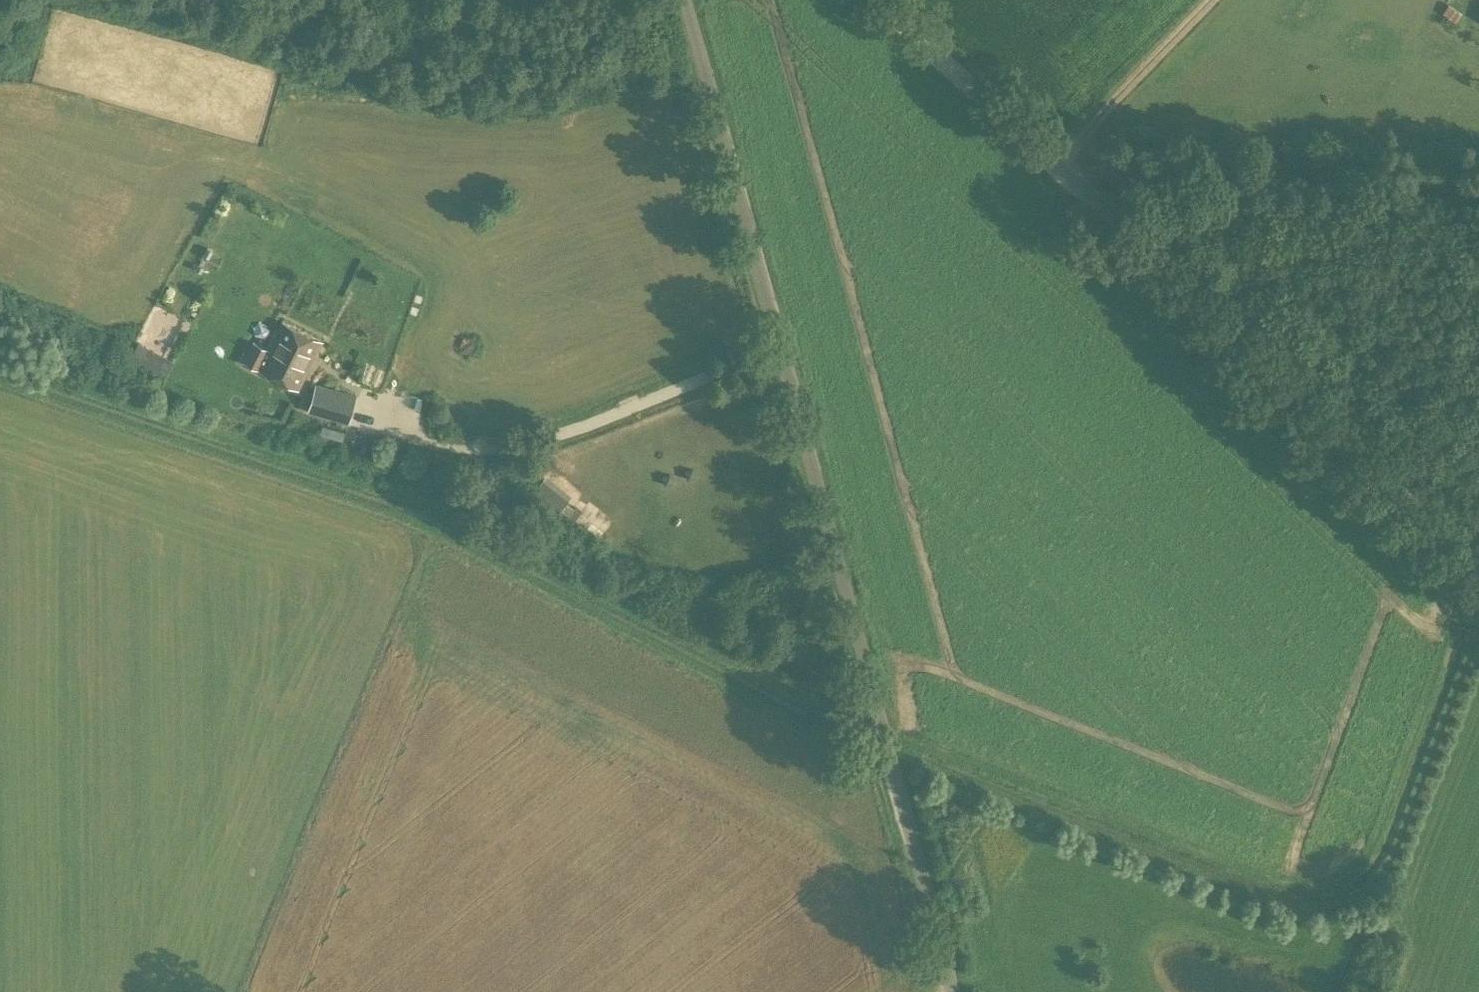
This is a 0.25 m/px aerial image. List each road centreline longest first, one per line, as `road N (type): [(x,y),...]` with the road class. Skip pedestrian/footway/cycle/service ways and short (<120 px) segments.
road 1 (unclassified): [(954,991),(687,0)]
road 2 (unclassified): [(1478,557),(885,0)]
road 3 (track): [(780,346),(486,463),(416,440),(396,414)]
road 4 (track): [(1215,0),(1055,166)]

